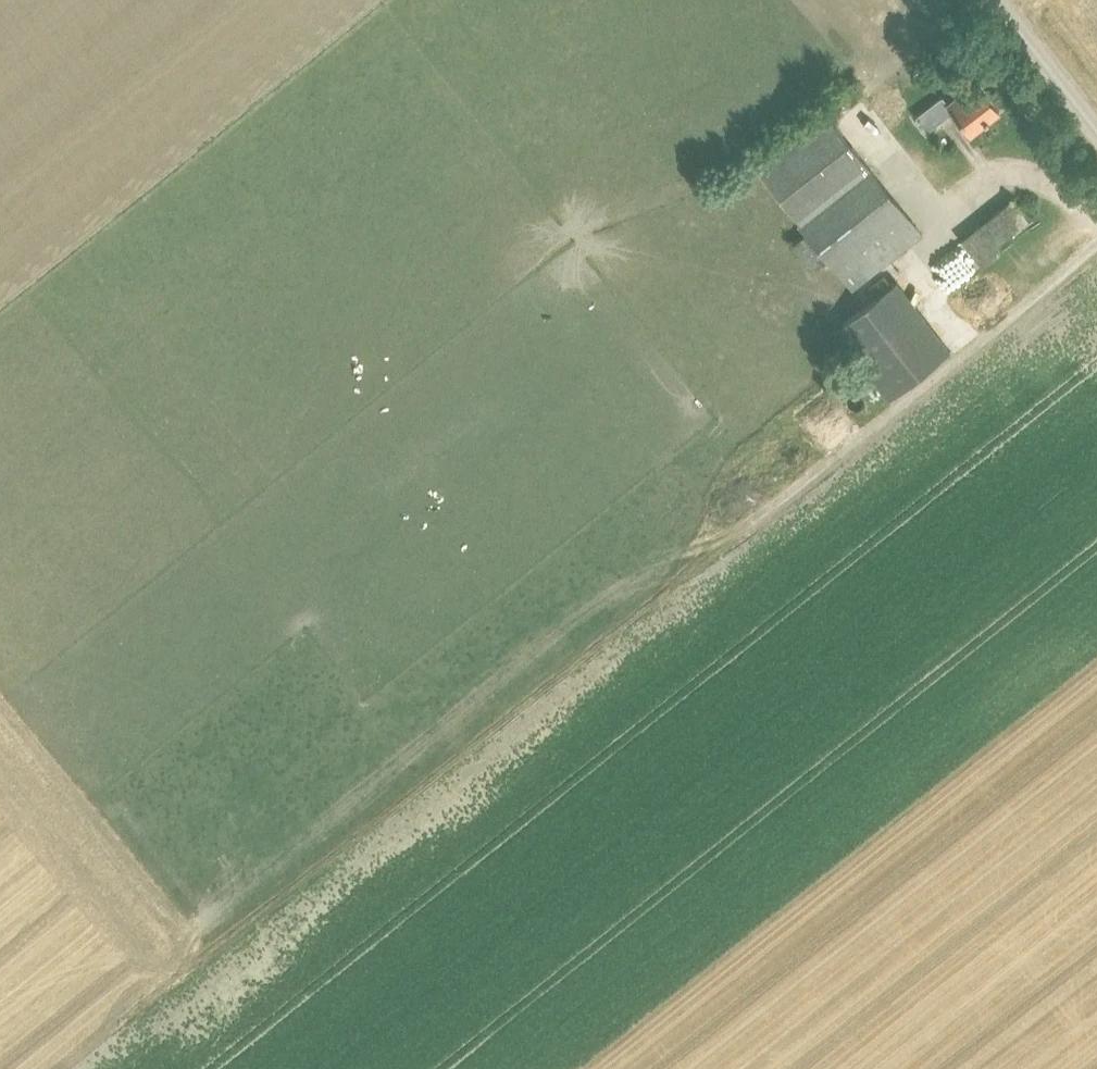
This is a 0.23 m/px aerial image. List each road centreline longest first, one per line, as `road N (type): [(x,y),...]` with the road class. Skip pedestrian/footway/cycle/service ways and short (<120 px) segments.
road 1 (tertiary): [(1096,150),(978,0)]

